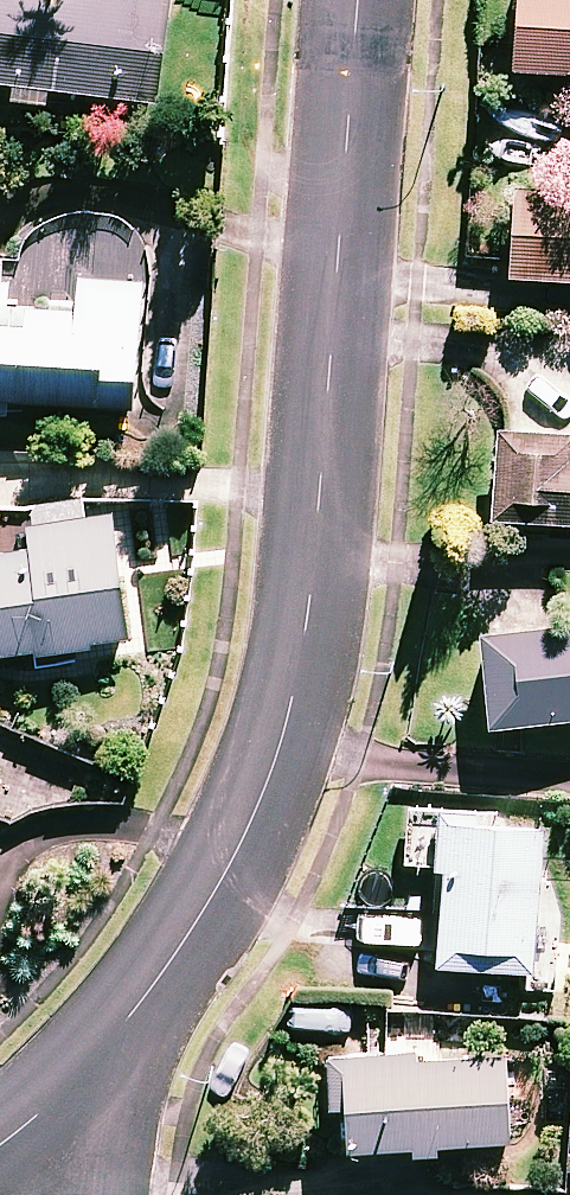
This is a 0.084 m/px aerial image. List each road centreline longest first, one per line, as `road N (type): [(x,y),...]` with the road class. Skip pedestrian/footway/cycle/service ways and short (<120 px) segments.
road 1 (residential): [(71,1082),(151,983),(282,744),(313,594),(355,0)]

